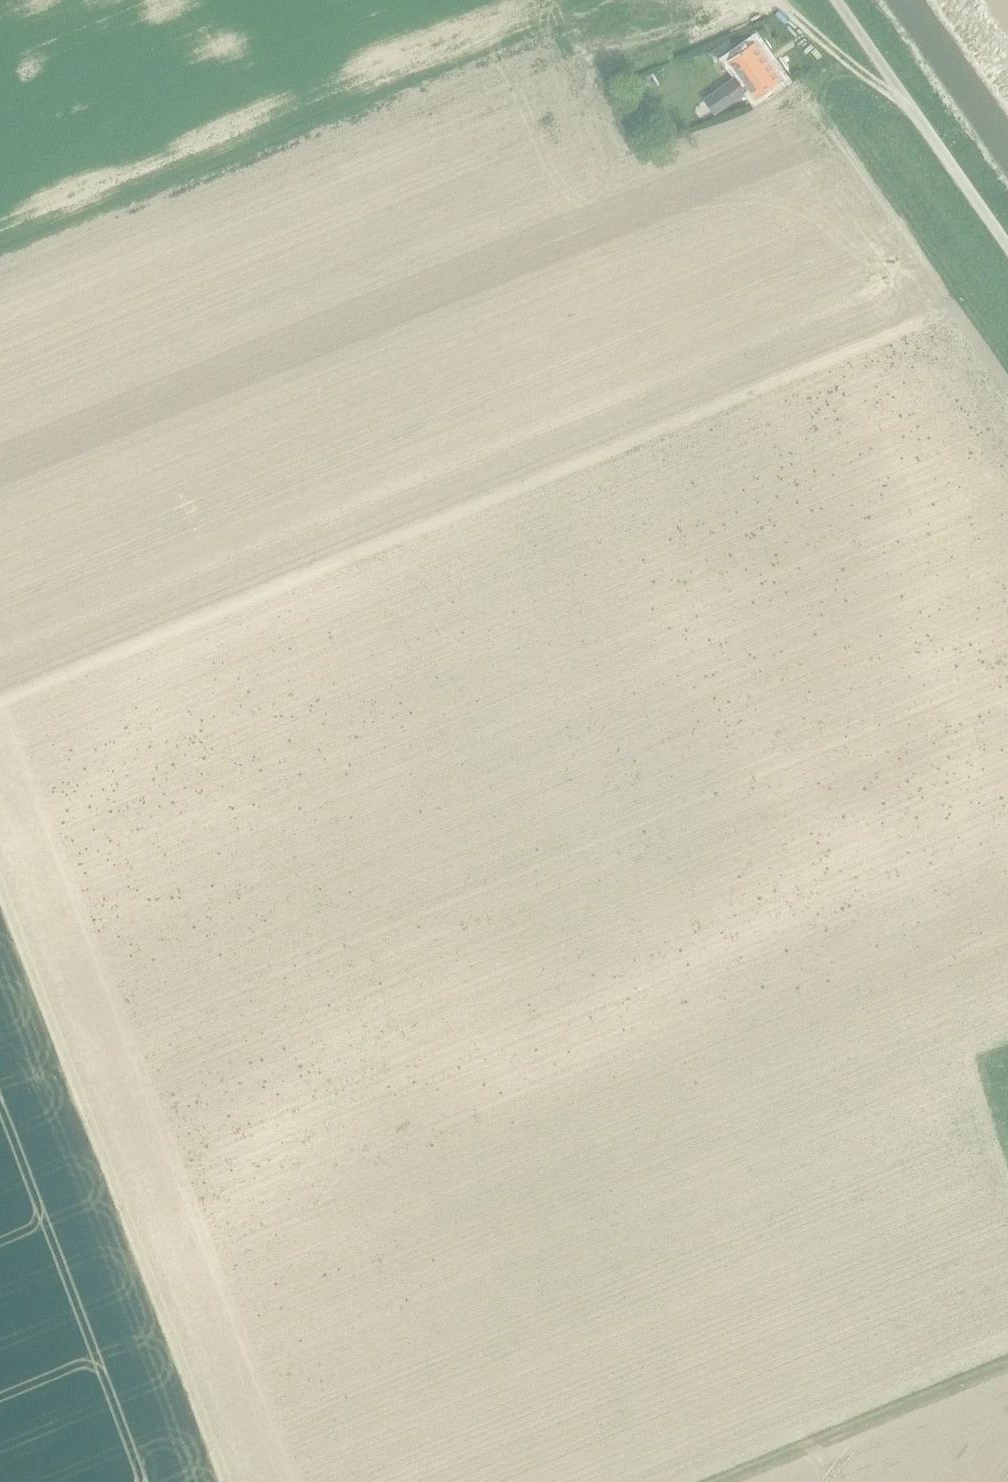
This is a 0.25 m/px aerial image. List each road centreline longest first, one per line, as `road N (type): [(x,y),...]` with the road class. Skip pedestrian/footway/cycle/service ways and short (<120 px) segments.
road 1 (unclassified): [(1007,246),(836,0)]

